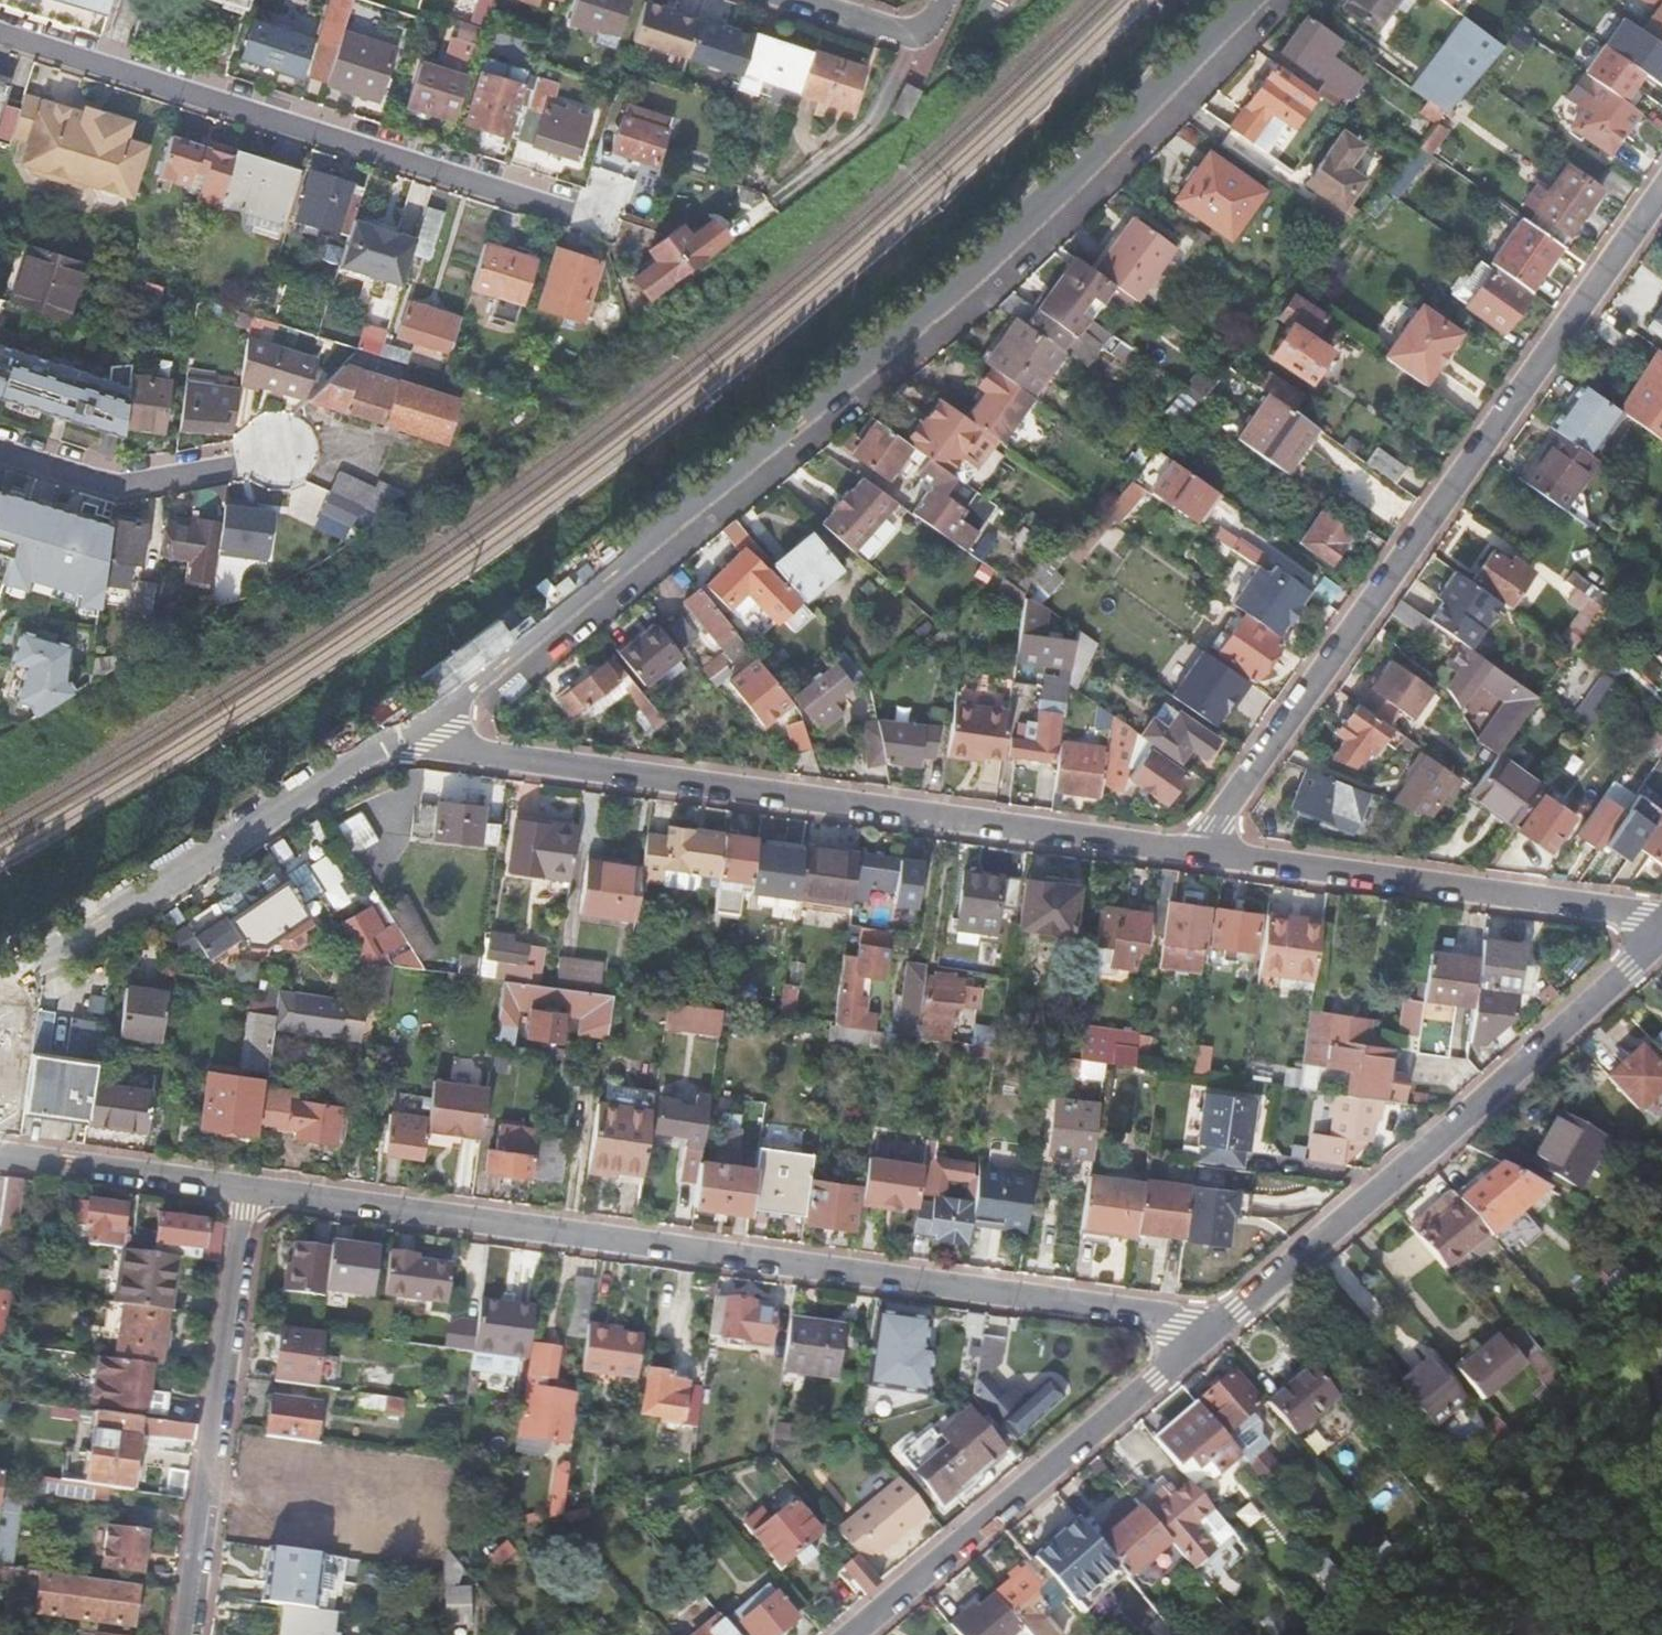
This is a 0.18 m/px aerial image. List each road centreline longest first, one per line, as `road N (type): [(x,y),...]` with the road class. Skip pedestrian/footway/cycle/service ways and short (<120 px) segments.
road 1 (residential): [(406,730),(998,246),(1253,0)]
road 2 (residential): [(1211,1329),(250,1190)]
road 3 (residential): [(406,730),(430,743),(1202,852)]
road 4 (residential): [(1202,852),(1661,193)]
road 5 (residential): [(0,30),(603,216)]
road 6 (residential): [(1211,1329),(1661,938)]
road 7 (residential): [(0,983),(406,730)]
road 8 (residential): [(849,1634),(1211,1329)]
road 9 (residential): [(1202,852),(1661,924)]
road 10 (residential): [(189,1634),(250,1190)]
road 11 (residential): [(0,451),(119,486),(234,465),(277,445)]
road 12 (residential): [(250,1190),(0,1159)]
road 13 (residential): [(923,39),(894,102),(782,194)]
road 14 (residential): [(923,39),(799,0)]

